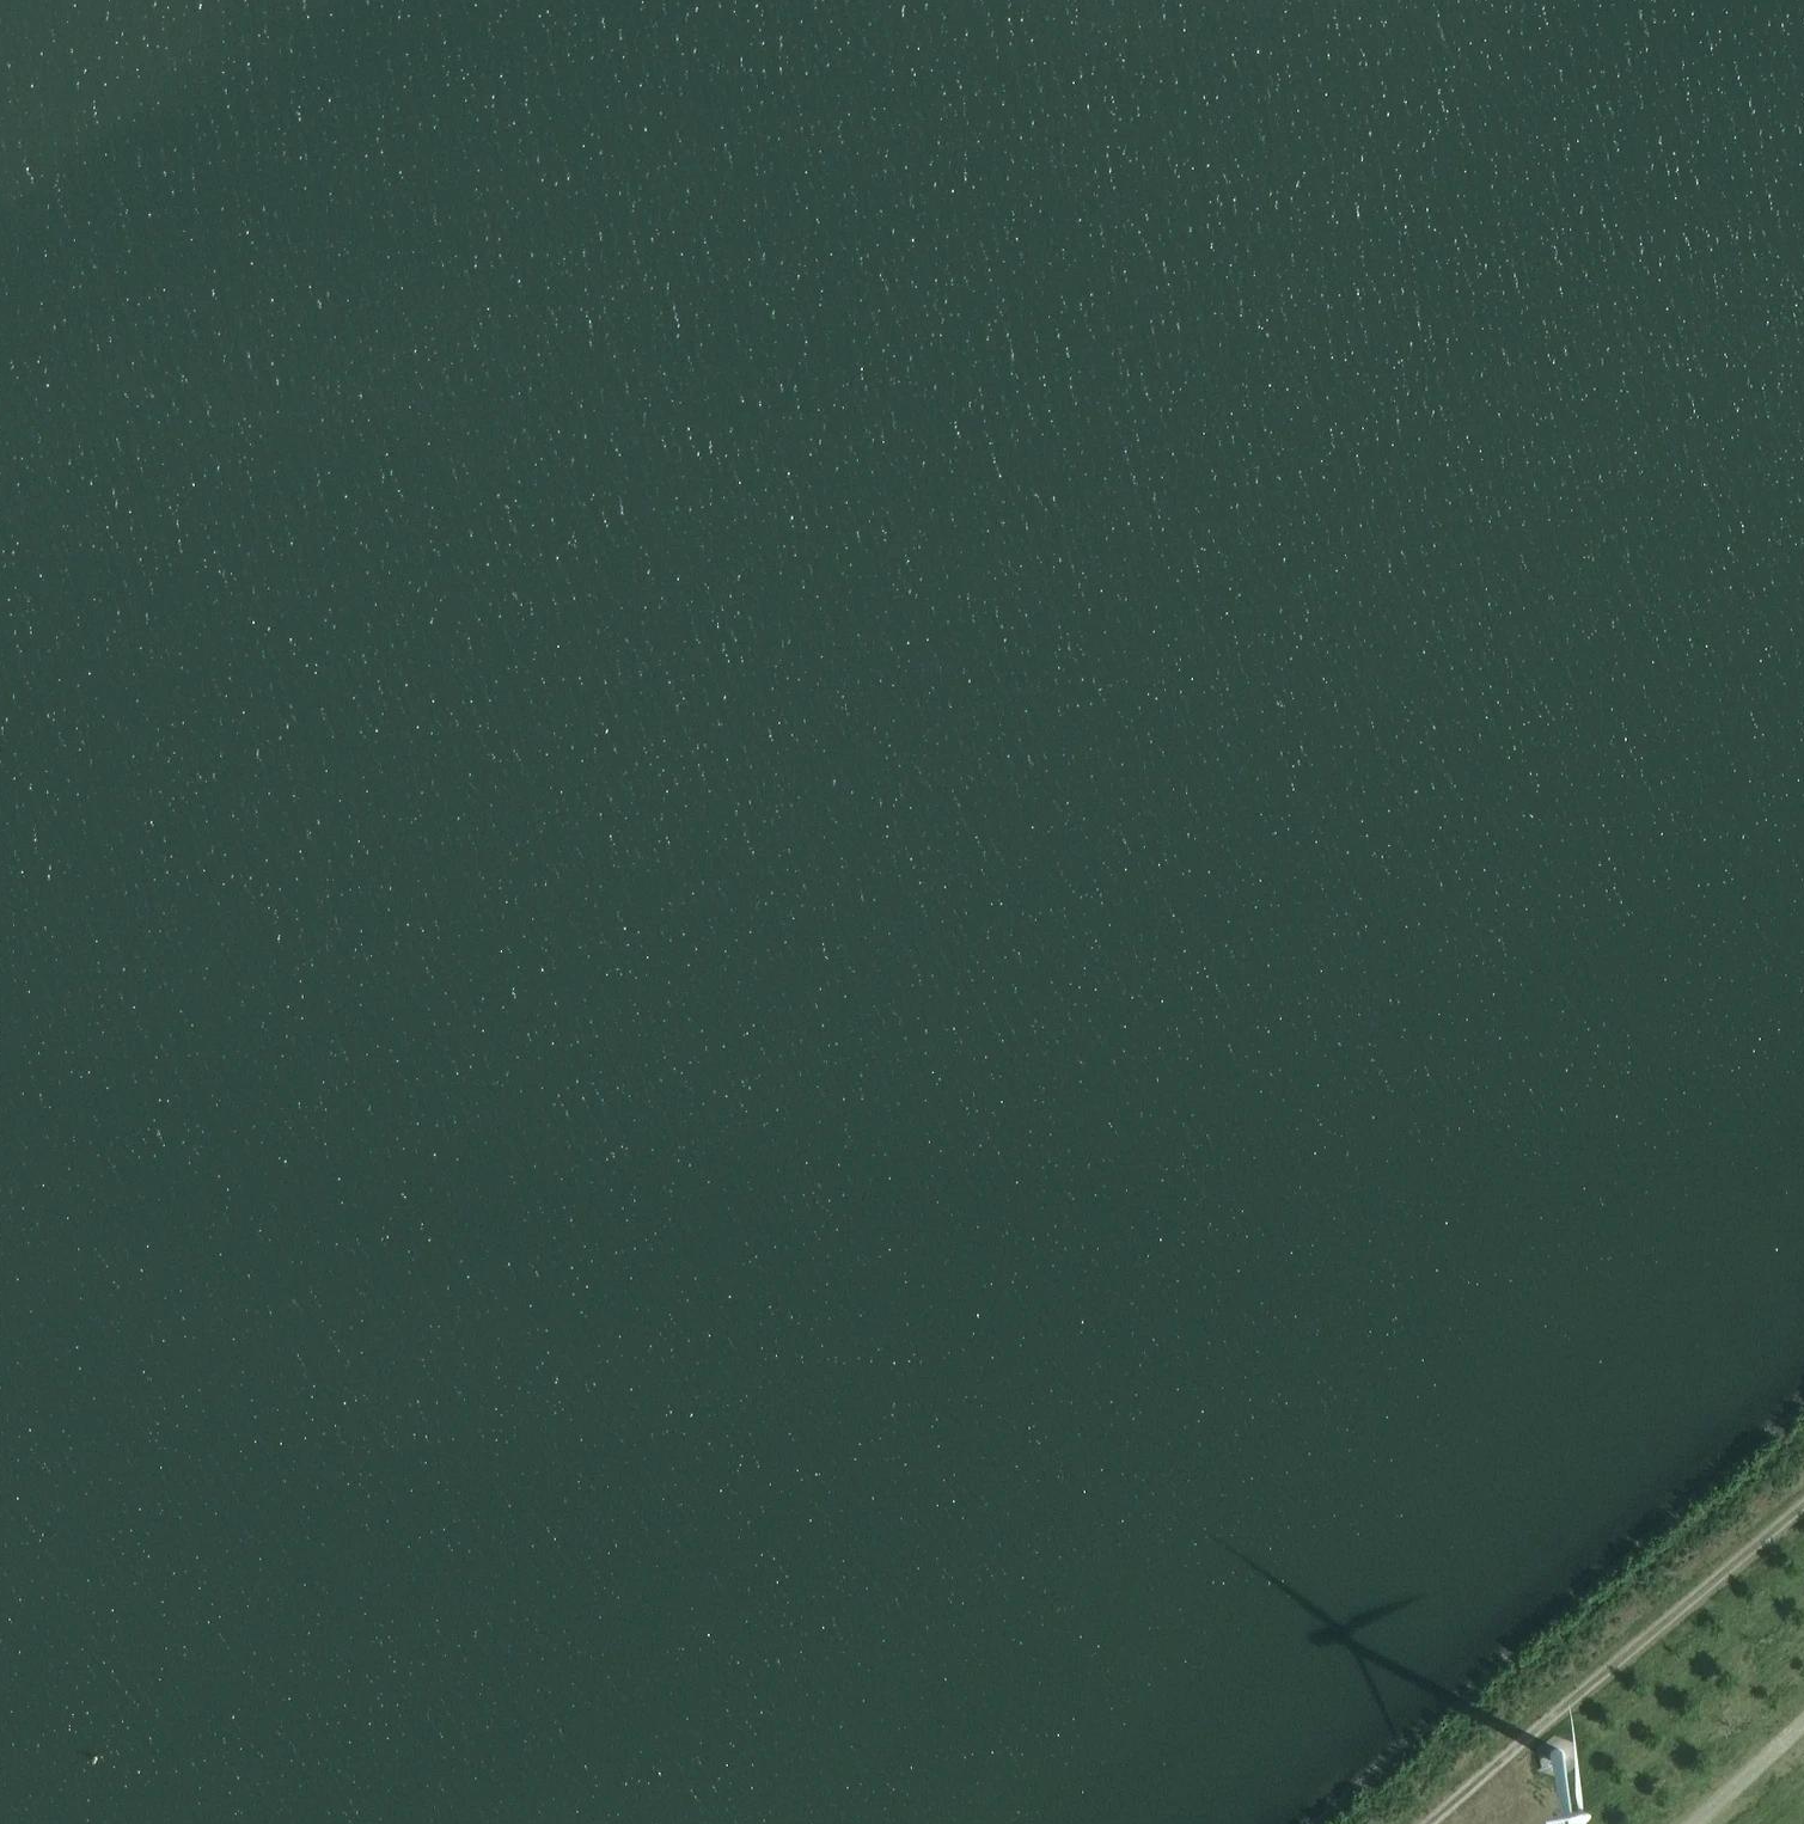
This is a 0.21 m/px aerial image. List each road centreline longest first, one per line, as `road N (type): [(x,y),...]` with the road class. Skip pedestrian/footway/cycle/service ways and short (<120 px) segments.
road 1 (unclassified): [(1694,1823),(1803,1726)]

